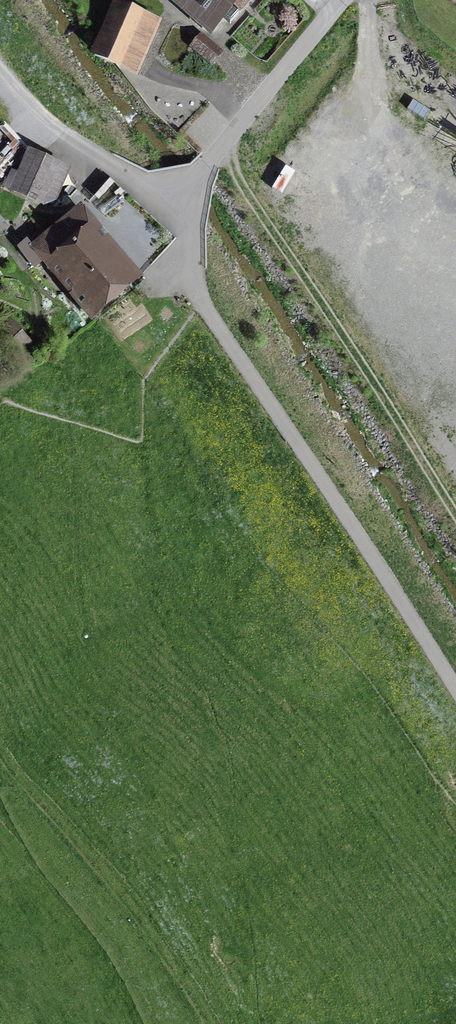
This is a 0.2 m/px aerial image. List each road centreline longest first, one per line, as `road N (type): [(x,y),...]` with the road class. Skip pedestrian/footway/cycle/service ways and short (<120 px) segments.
road 1 (primary): [(0,14),(191,265),(385,536),(455,651)]
road 2 (track): [(455,688),(189,276)]
road 3 (residential): [(340,0),(178,195),(189,276)]
road 4 (track): [(0,113),(44,146),(178,195)]

